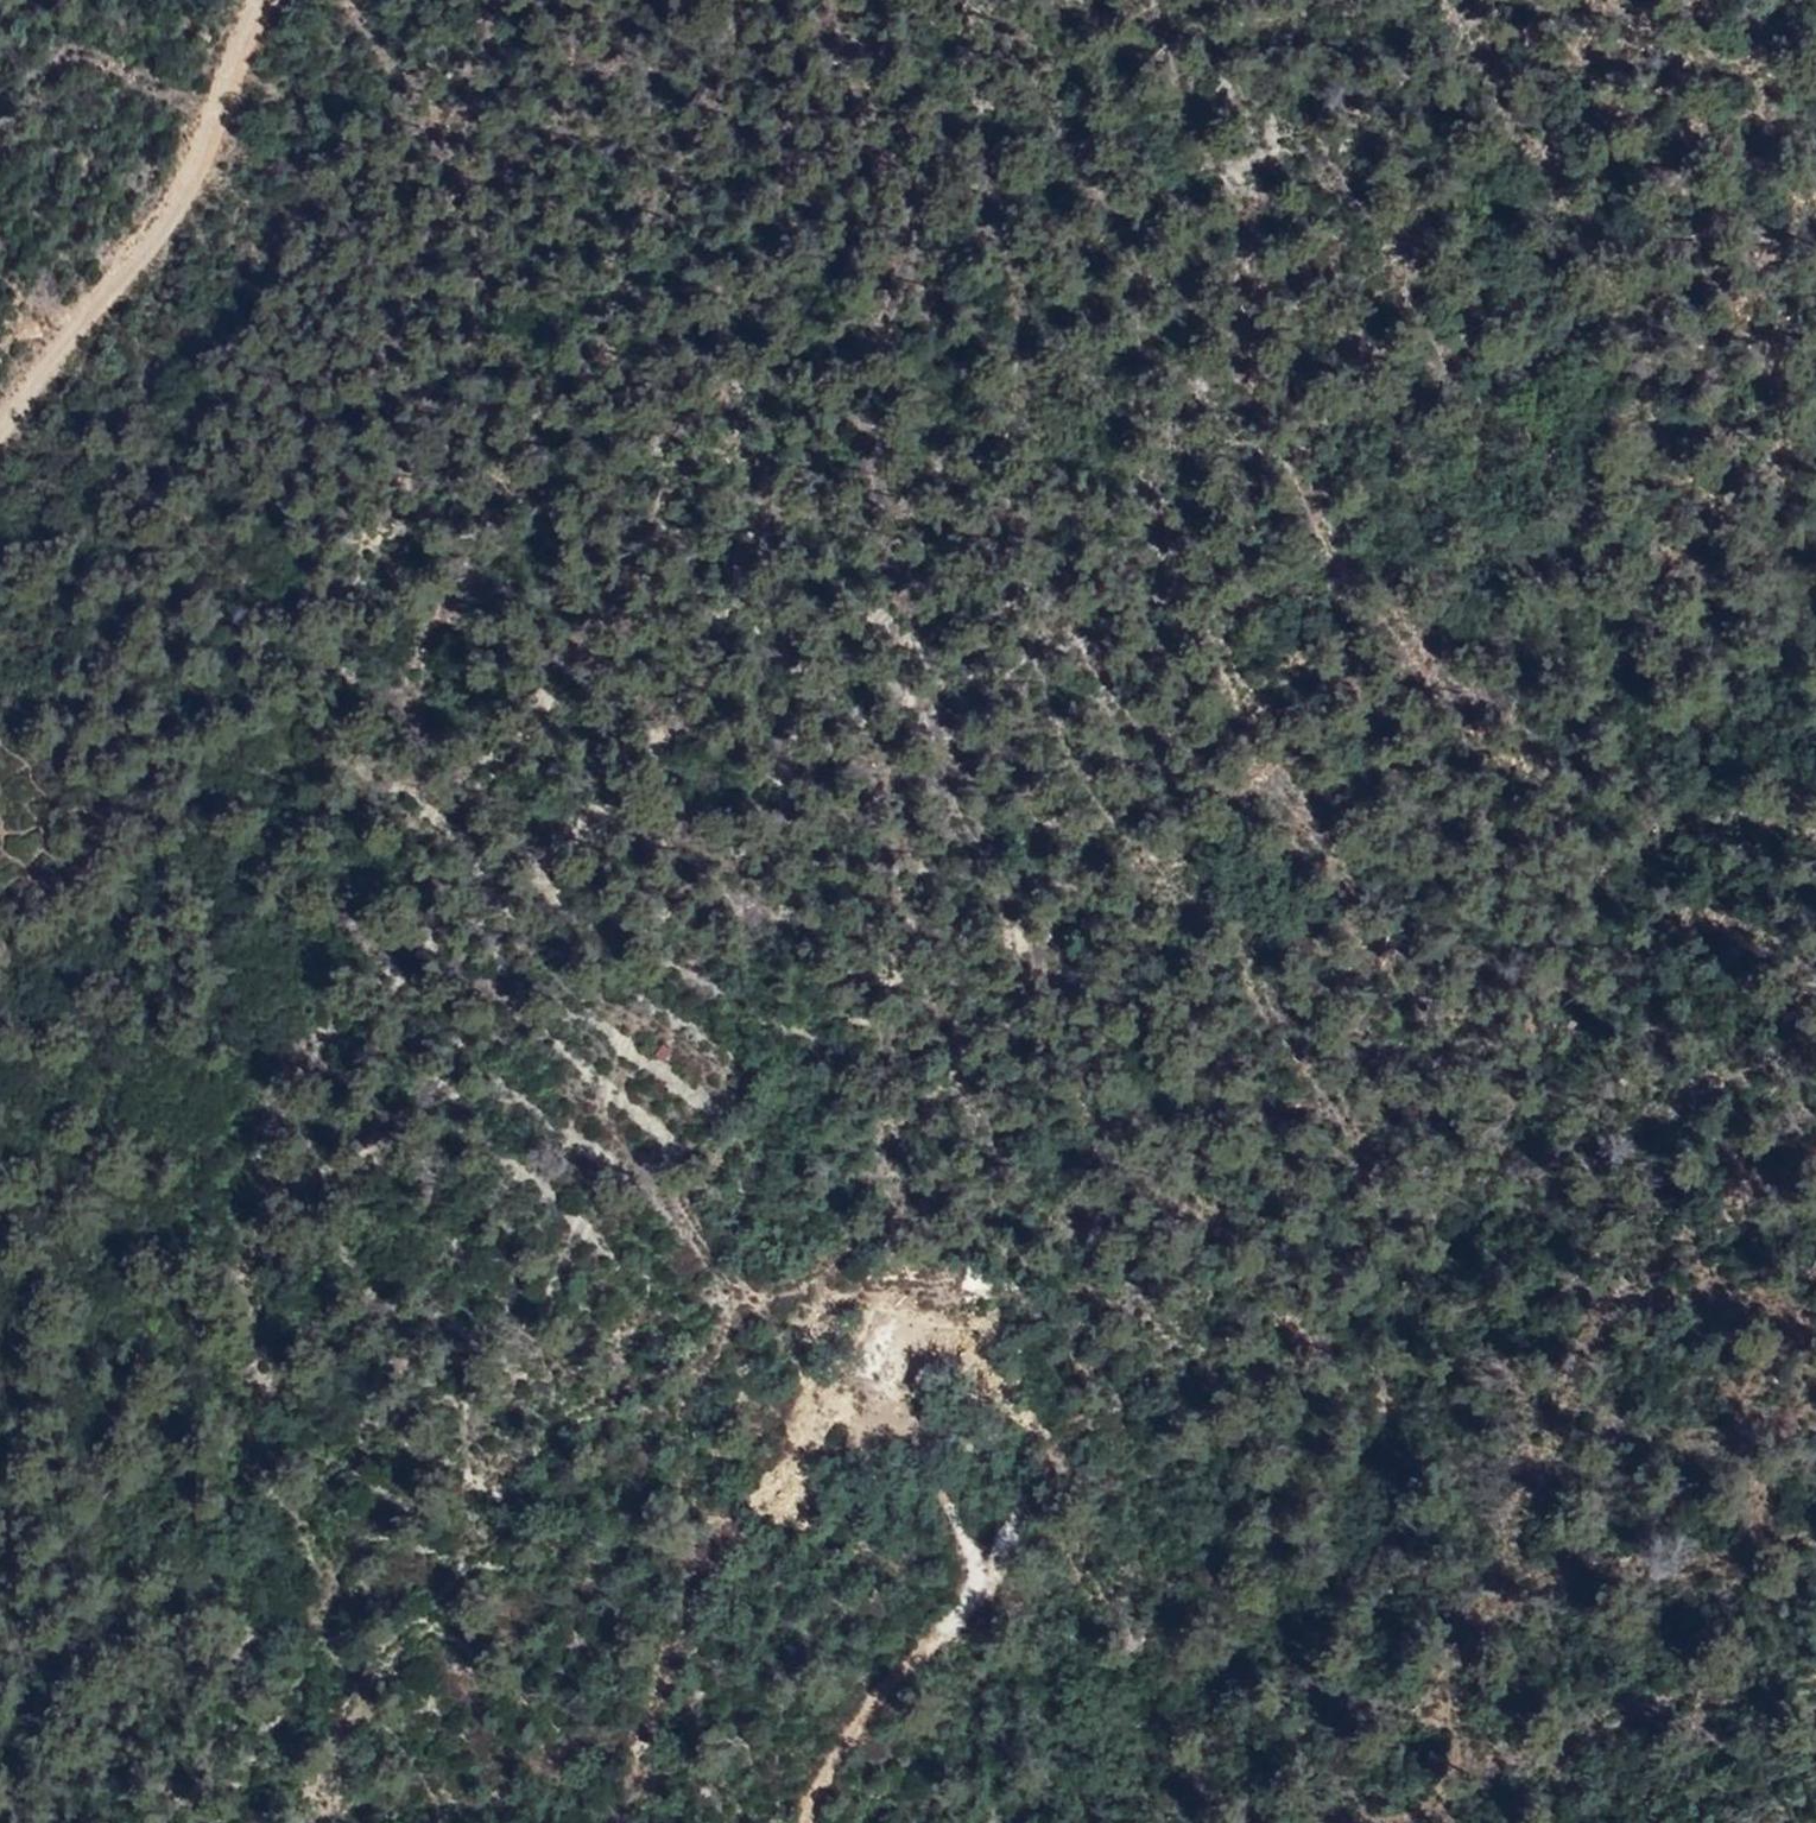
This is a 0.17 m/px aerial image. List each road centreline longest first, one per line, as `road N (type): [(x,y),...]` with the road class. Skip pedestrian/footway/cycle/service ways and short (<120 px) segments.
road 1 (track): [(277,0),(152,238),(0,430)]
road 2 (track): [(800,1822),(889,1681),(968,1608),(976,1583)]

